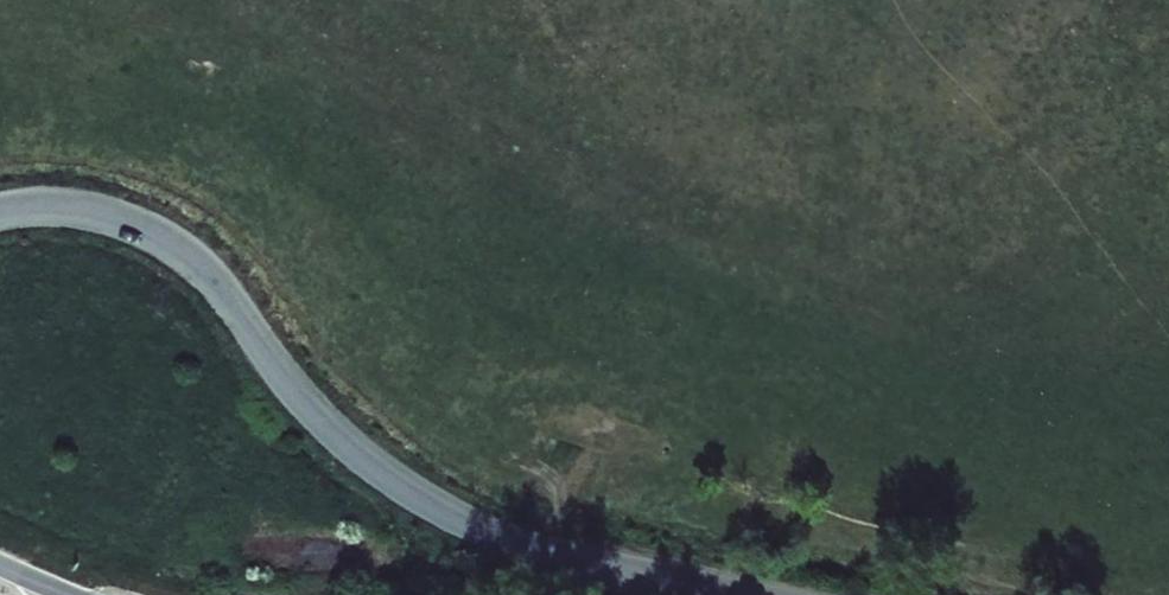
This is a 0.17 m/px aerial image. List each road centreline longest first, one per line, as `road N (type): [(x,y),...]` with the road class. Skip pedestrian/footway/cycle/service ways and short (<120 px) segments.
road 1 (unclassified): [(0,212),(97,213),(169,243),(225,292),(332,428),(440,509),(526,543),(751,594)]

